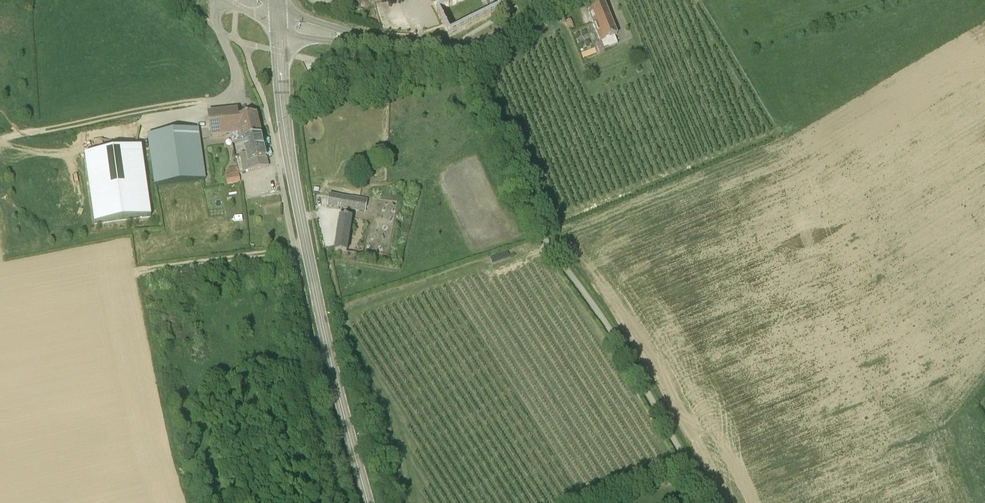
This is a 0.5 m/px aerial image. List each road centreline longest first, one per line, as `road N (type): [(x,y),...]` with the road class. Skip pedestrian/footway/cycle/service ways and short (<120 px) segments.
road 1 (unclassified): [(463,47),(542,234),(615,338),(709,502)]
road 2 (secondary): [(366,502),(304,245),(279,26)]
road 3 (track): [(137,269),(304,245)]

